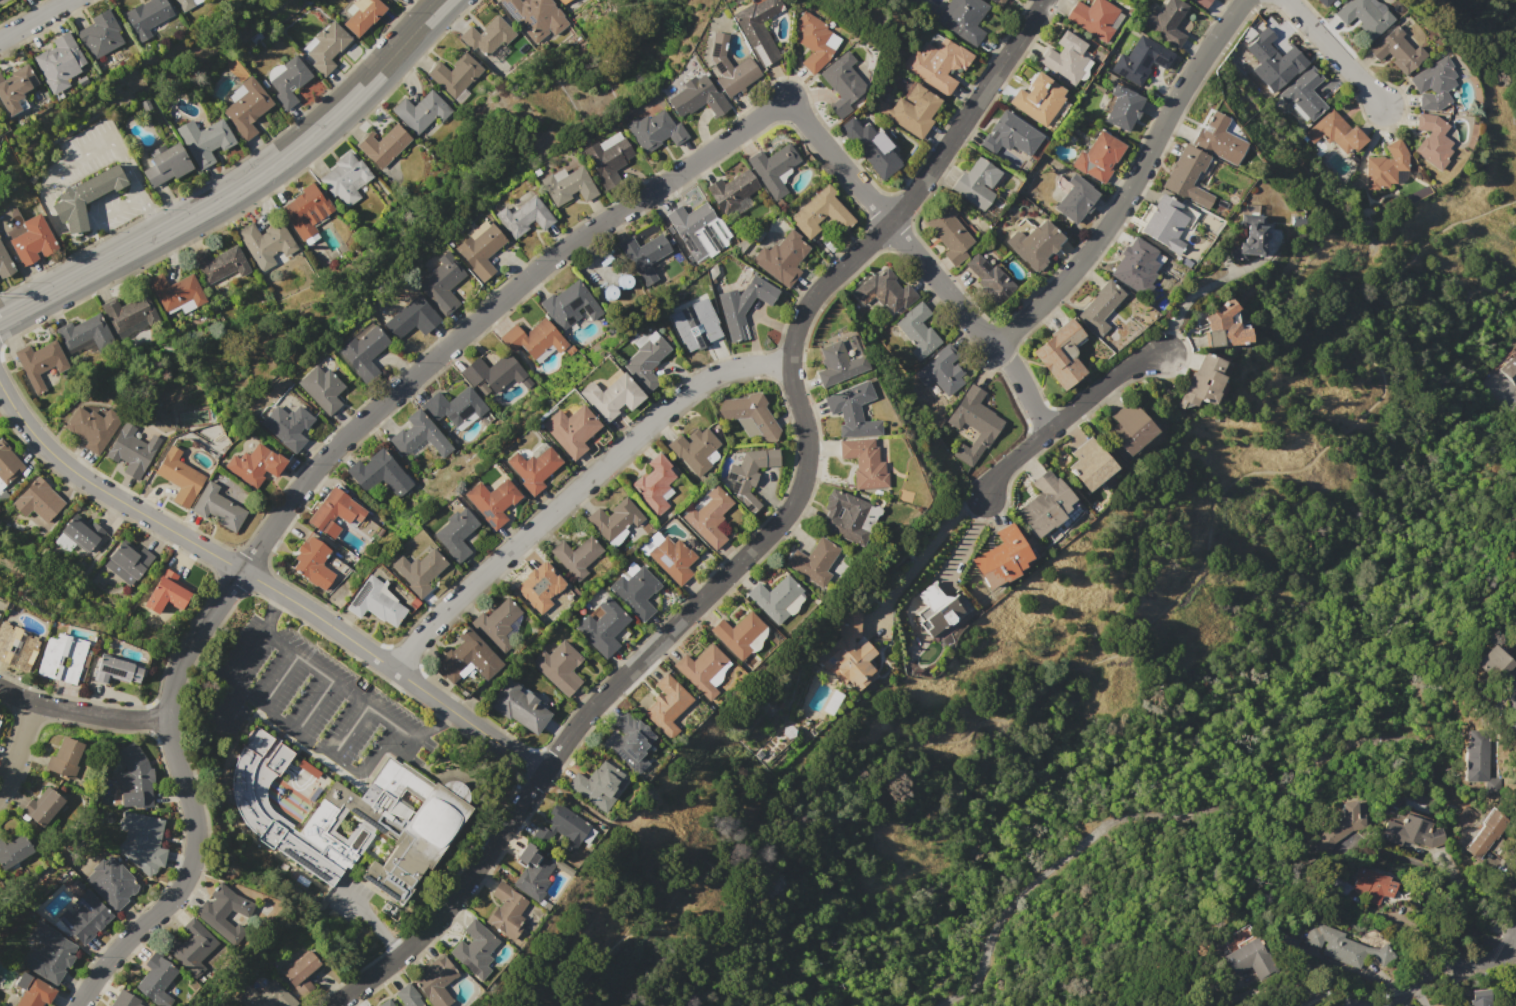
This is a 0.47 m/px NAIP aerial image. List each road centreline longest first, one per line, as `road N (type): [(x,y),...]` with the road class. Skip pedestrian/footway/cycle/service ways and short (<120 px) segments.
road 1 (residential): [(1045,0),(920,186),(805,310),(790,366),(807,466),(780,523),(588,712),(430,925),(332,1005)]
road 2 (residential): [(787,100),(529,276),(314,468),(173,678),(170,739),(195,828),(188,870),(74,1005)]
road 3 (residential): [(0,389),(65,467),(322,621),(541,775)]
road 4 (secondary): [(445,0),(350,101),(256,178),(0,318)]
road 5 (residential): [(790,366),(721,373),(681,397),(465,590),(393,671)]
road 6 (residential): [(1244,0),(1093,247),(992,347)]
road 7 (residential): [(979,331),(787,100)]
road 8 (residential): [(986,493),(1007,466),(1117,376),(1164,354)]
road 9 (residential): [(167,718),(113,716),(0,688)]
road 10 (residential): [(1515,945),(1508,960),(1436,973),(1382,1005)]
road 11 (residential): [(1284,0),(1383,107)]

